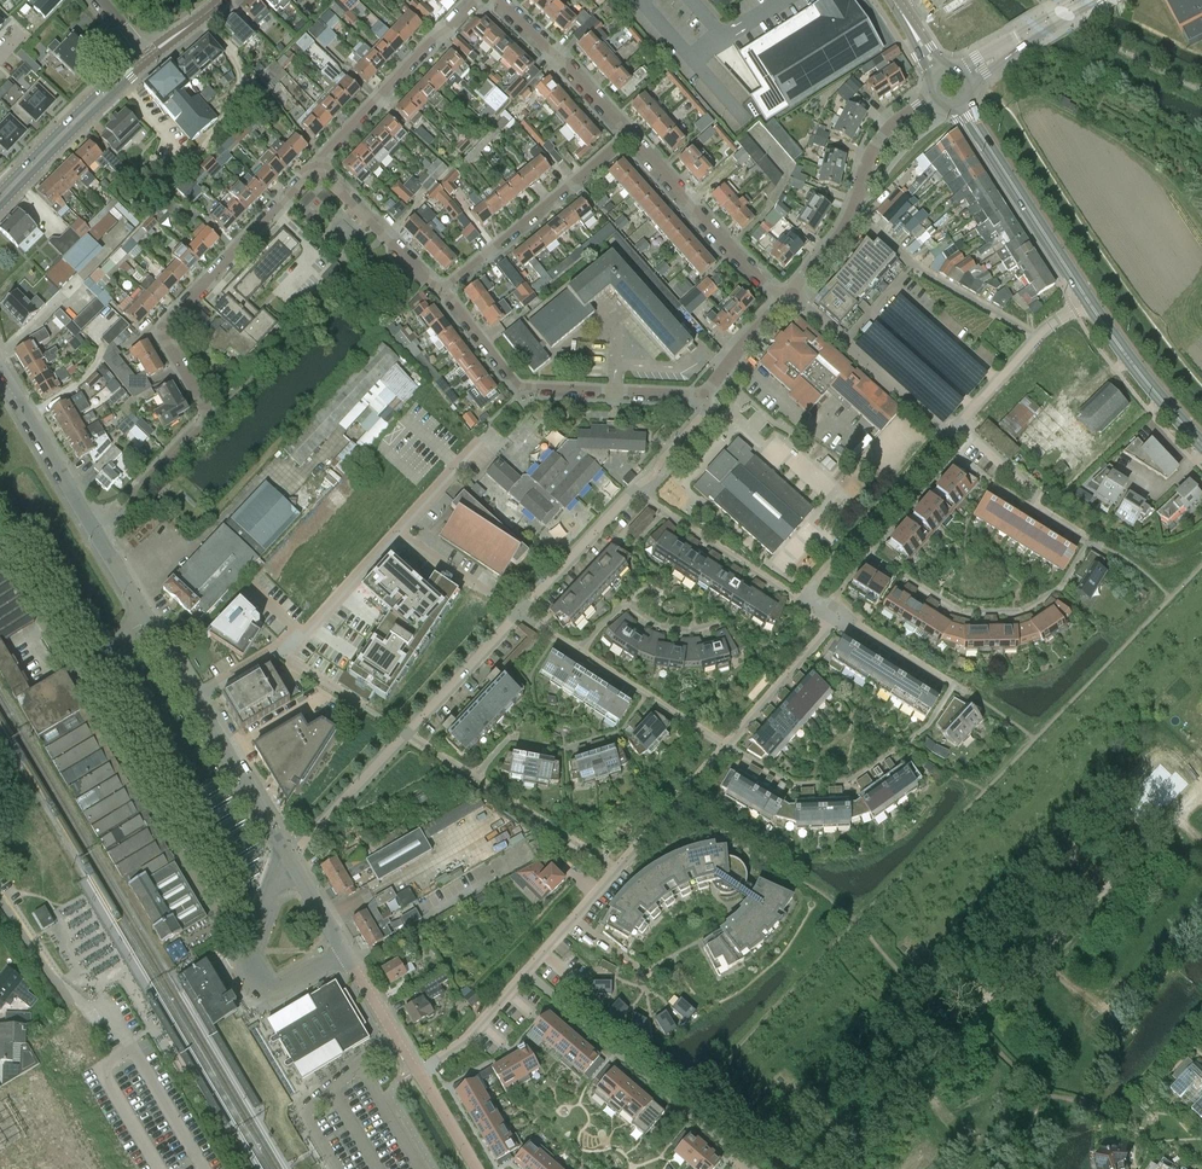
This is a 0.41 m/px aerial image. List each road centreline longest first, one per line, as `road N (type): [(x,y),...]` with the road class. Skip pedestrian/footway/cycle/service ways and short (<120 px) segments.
road 1 (residential): [(90,524),(125,501),(202,417),(163,332),(316,162)]
road 2 (residential): [(417,1071),(480,1023),(617,872)]
road 3 (residential): [(723,745),(790,781),(851,784),(924,729),(954,687)]
road 4 (residential): [(196,701),(304,635),(398,534)]
road 5 (residential): [(871,557),(955,605),(986,610),(1019,607),(1059,587),(1092,542)]
road 6 (residential): [(288,857),(251,937),(250,963),(272,997),(346,953)]
road 7 (residential): [(628,135),(445,290)]
road 8 (tertiary): [(1087,301),(962,106)]
road 9 (residential): [(784,300),(628,135)]
road 10 (residential): [(316,162),(473,0)]
road 11 (residential): [(1038,337),(913,265),(851,214)]
road 12 (residential): [(614,391),(522,389),(445,290)]
road 13 (residential): [(614,391),(707,394),(784,300)]
road 14 (residential): [(196,701),(90,524)]
road 15 (tertiary): [(0,200),(148,57)]
road 16 (residential): [(799,599),(632,492)]
road 17 (residential): [(628,135),(498,0)]
road 18 (tertiary): [(1201,445),(1087,301)]
road 19 (residential): [(445,290),(423,278),(316,162)]
road 20 (residential): [(288,857),(196,701)]
road 21 (residential): [(723,745),(832,611)]
road 22 (residential): [(90,524),(0,377)]
road 23 (residential): [(723,745),(580,652)]
road 24 (residential): [(288,857),(407,735)]
road 25 (residential): [(617,872),(476,780)]
road 26 (residential): [(407,735),(519,612)]
road 27 (residential): [(519,612),(632,492)]
road 28 (residential): [(717,623),(671,630),(626,605),(580,652)]
road 29 (residential): [(1092,542),(973,439)]
road 30 (residential): [(871,557),(973,439)]
road 31 (residential): [(851,214),(879,139),(931,97)]
road 32 (residential): [(954,687),(832,611)]
road 33 (residential): [(848,544),(946,439)]
road 34 (residential): [(946,439),(842,343)]
road 35 (residential): [(970,75),(1088,0)]
road 36 (residential): [(398,534),(492,433)]
road 37 (residential): [(417,1071),(346,953)]

